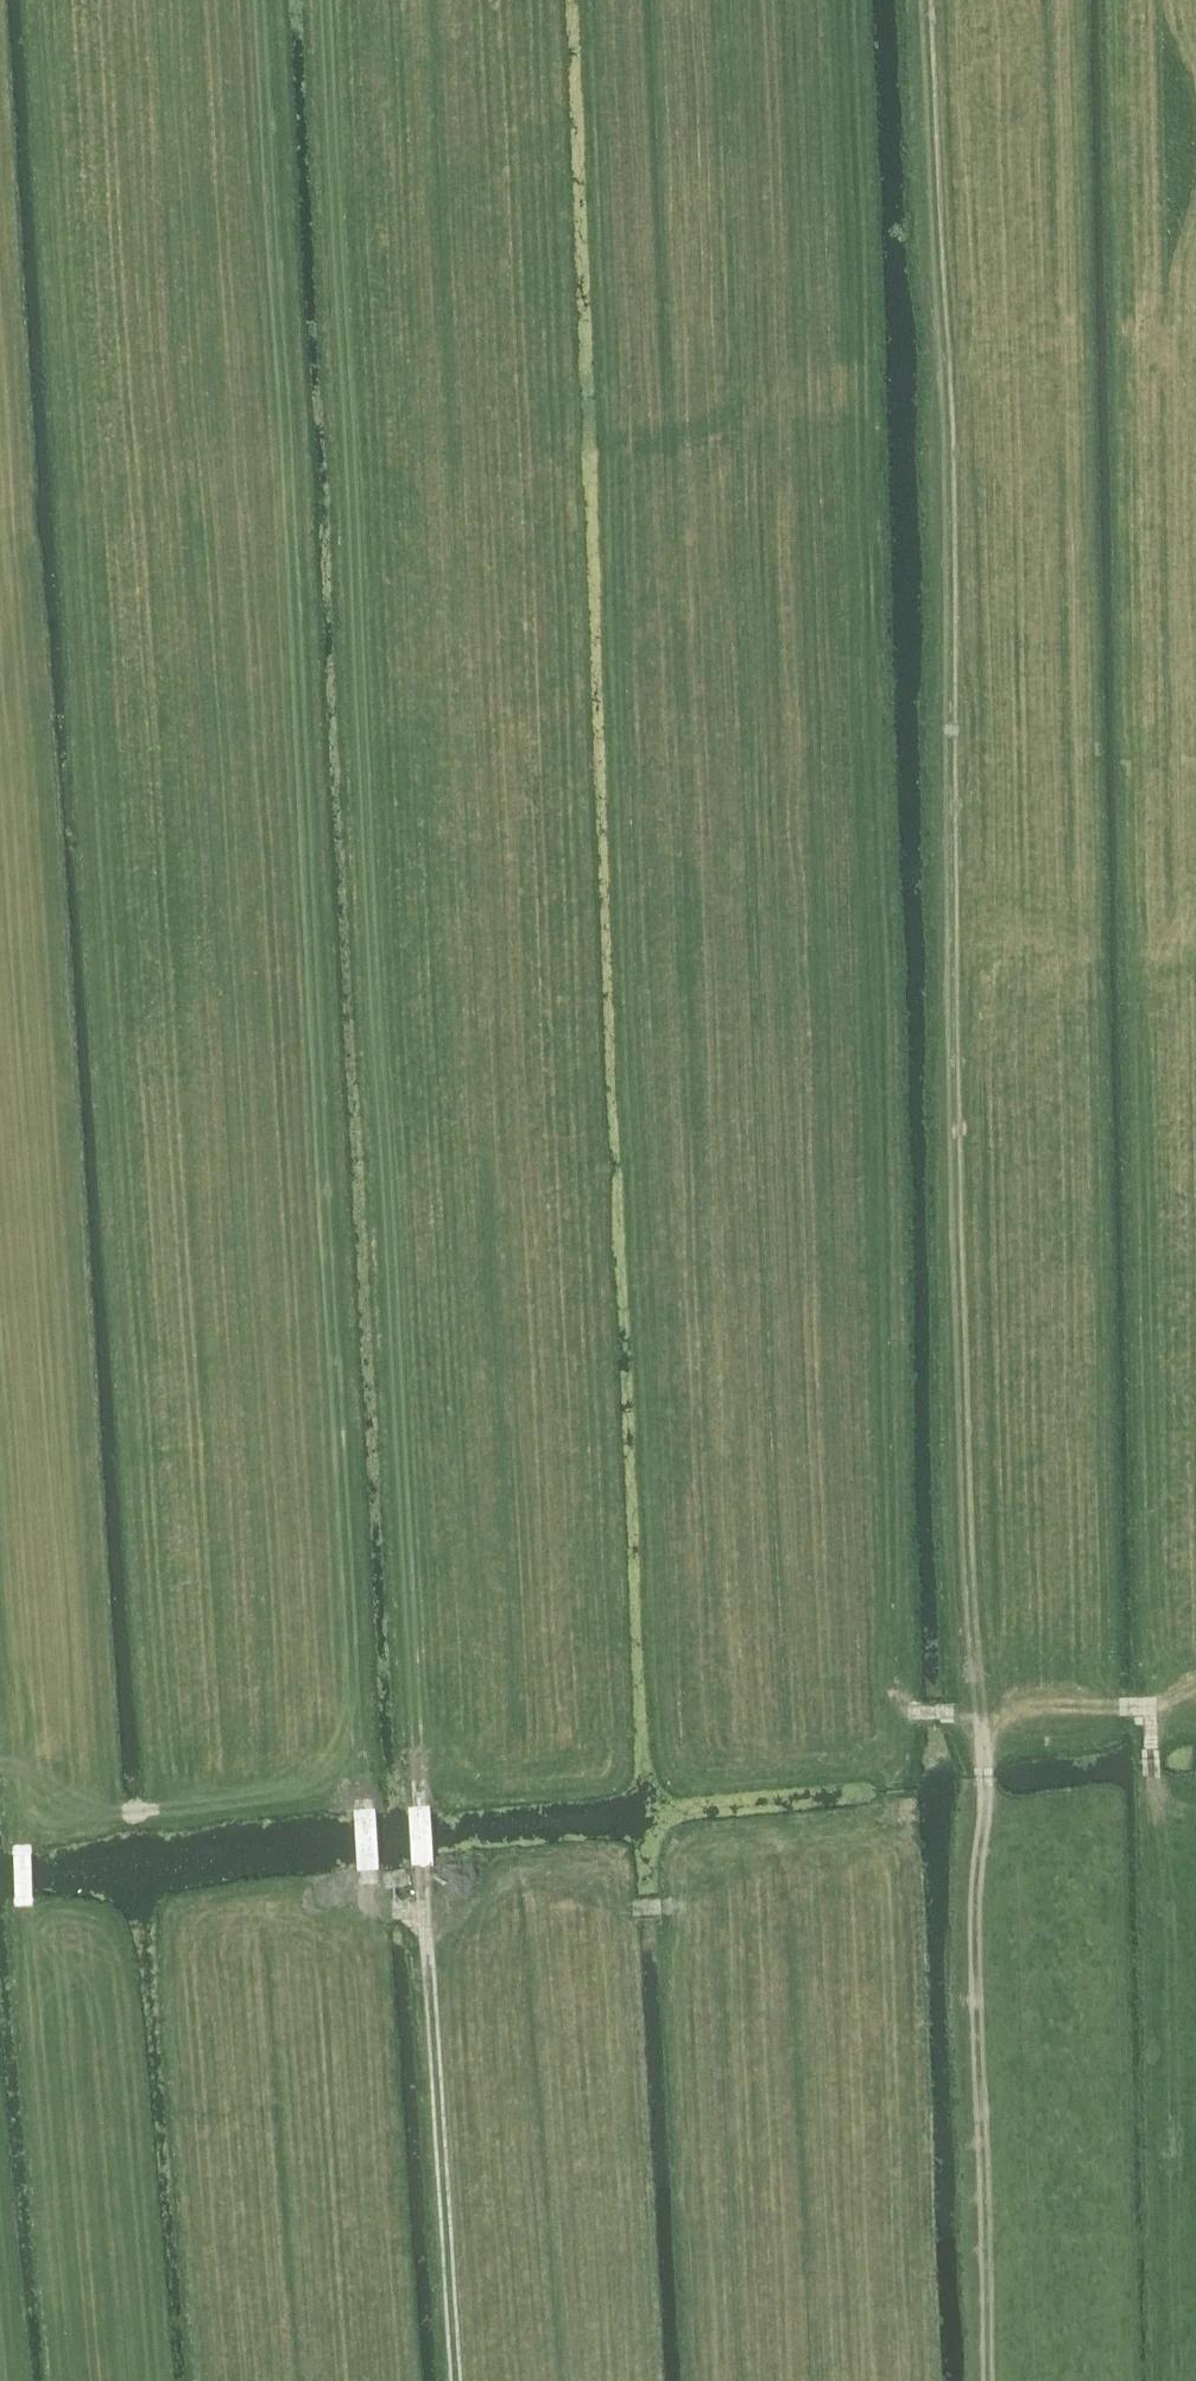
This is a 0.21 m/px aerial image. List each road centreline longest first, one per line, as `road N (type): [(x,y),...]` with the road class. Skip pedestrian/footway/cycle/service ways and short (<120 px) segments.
road 1 (track): [(992,2380),(976,1923),(981,1754)]
road 2 (track): [(981,1754),(1072,1742),(1120,1710),(1195,1718)]

